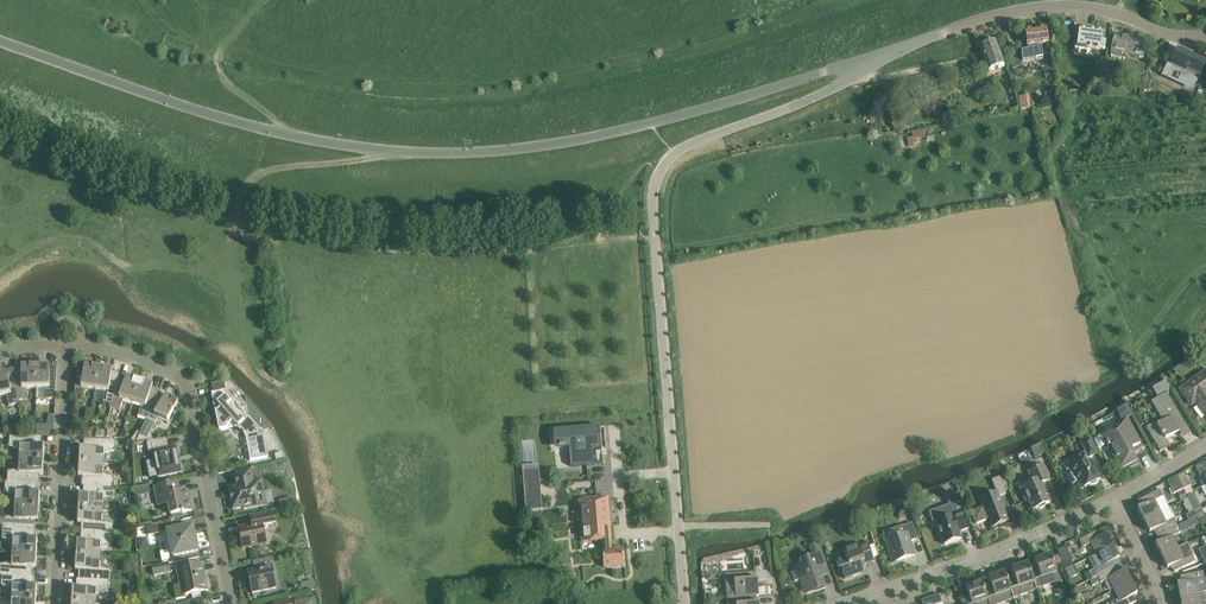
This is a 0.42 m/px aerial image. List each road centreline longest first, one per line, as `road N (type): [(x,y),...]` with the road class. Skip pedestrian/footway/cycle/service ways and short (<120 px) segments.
road 1 (unclassified): [(876,61),(584,140),(458,153),(294,136),(0,41)]
road 2 (unclassified): [(685,603),(655,180),(665,162),(687,149),(876,61)]
road 3 (residential): [(233,603),(188,379),(175,366),(134,353),(70,350)]
road 4 (unclassified): [(1205,35),(1165,32),(1103,9),(1040,6),(876,61)]
road 5 (residential): [(53,603),(70,350)]
road 6 (residential): [(881,592),(1114,498)]
road 7 (track): [(391,150),(373,162),(263,171),(243,187),(230,224)]

